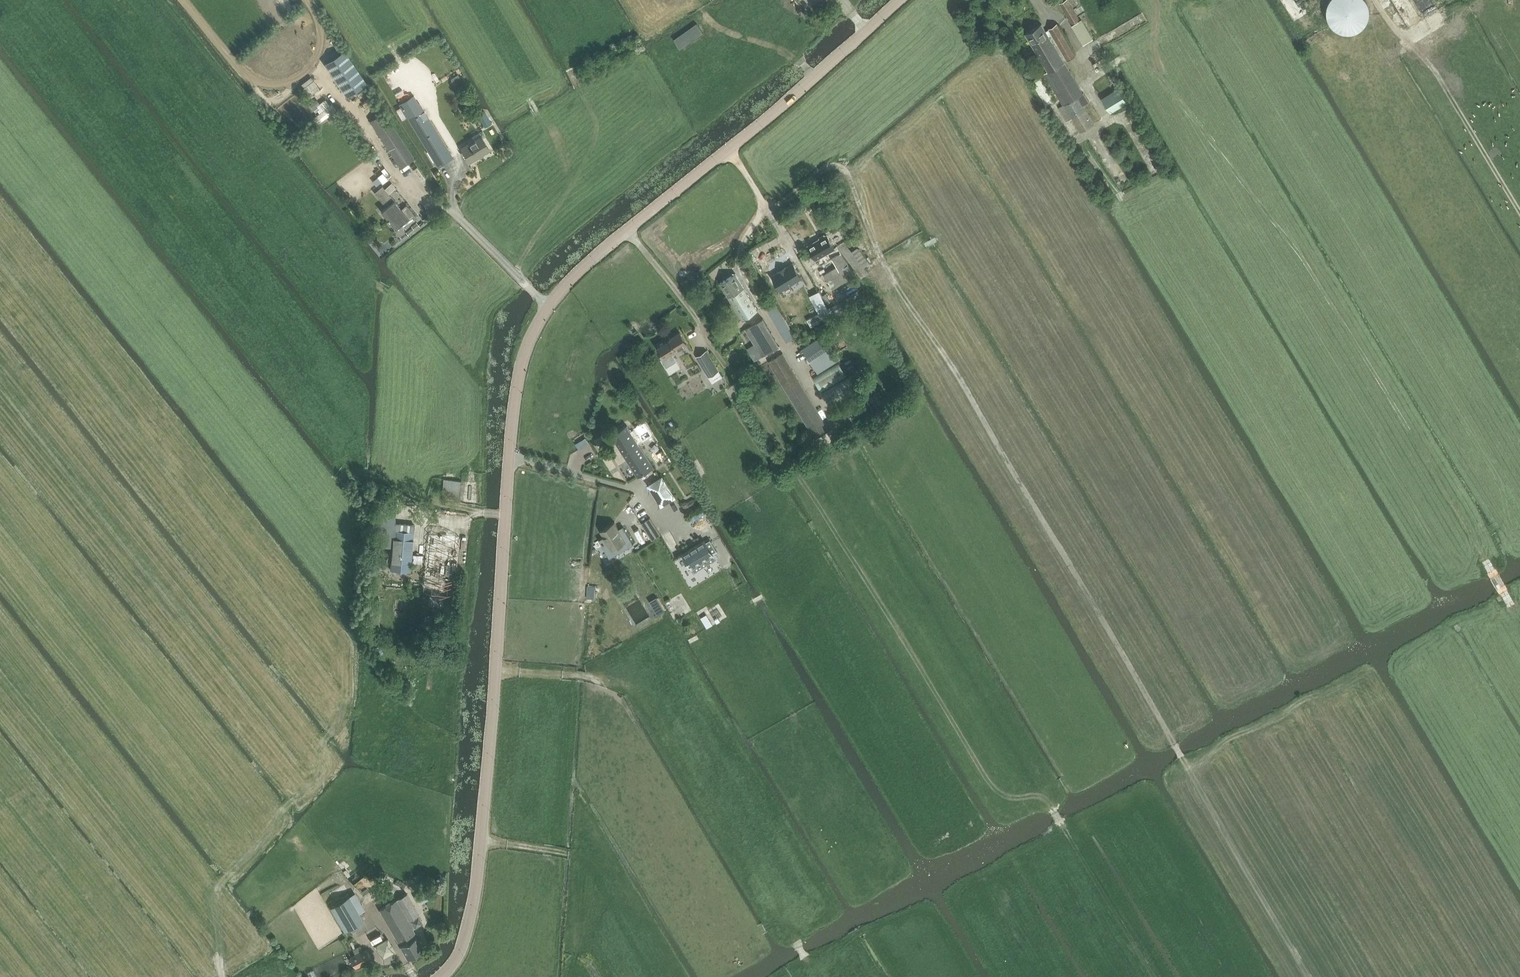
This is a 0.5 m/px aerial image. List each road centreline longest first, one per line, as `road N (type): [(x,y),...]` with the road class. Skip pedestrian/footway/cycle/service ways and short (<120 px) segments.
road 1 (tertiary): [(441,976),(462,950),(477,883),(511,438),(533,332),(574,278),(901,0)]
road 2 (track): [(770,211),(827,165),(850,174),(896,286),(959,378),(1309,976)]
road 3 (track): [(1519,618),(1307,265),(1164,81),(1126,58),(1087,81)]
road 4 (track): [(1519,211),(1435,69),(1373,0)]
road 5 (track): [(515,273),(596,137),(595,112),(569,63)]
road 6 (track): [(333,483),(370,474),(474,513)]
road 7 (track): [(751,398),(819,512)]

